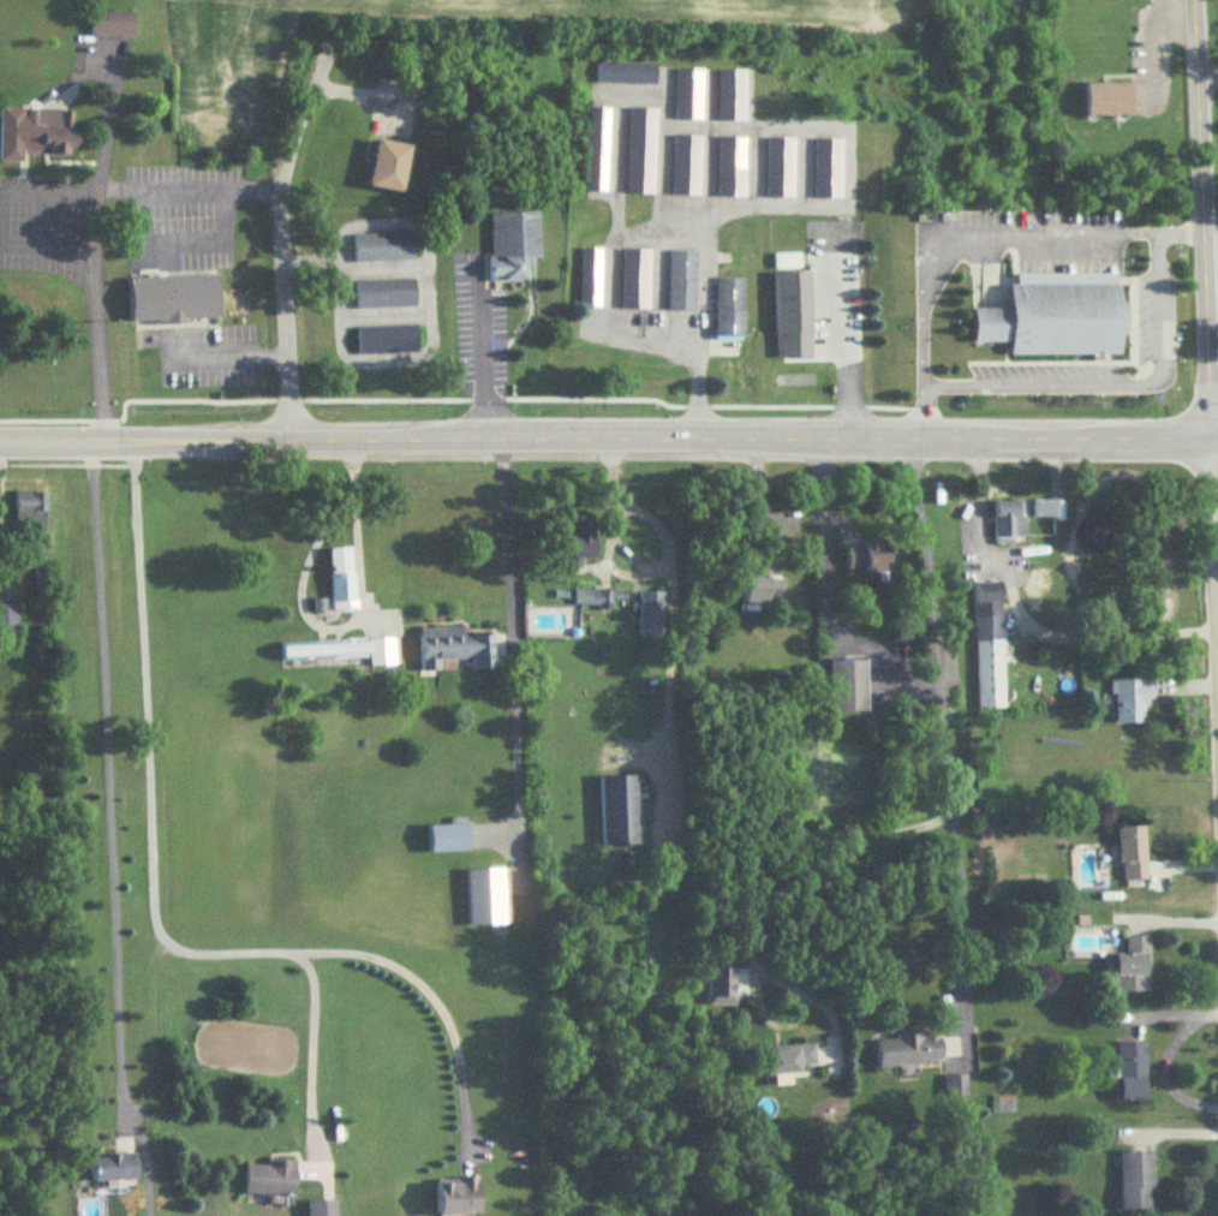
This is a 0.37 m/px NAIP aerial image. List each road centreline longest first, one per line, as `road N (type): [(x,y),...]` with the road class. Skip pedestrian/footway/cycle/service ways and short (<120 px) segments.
road 1 (tertiary): [(1208,441),(444,435)]
road 2 (tertiary): [(0,438),(444,435)]
road 3 (residential): [(1208,441),(1189,0)]
road 4 (residential): [(297,436),(281,203),(285,155),(324,43)]
road 5 (residential): [(1217,699),(1208,441)]

